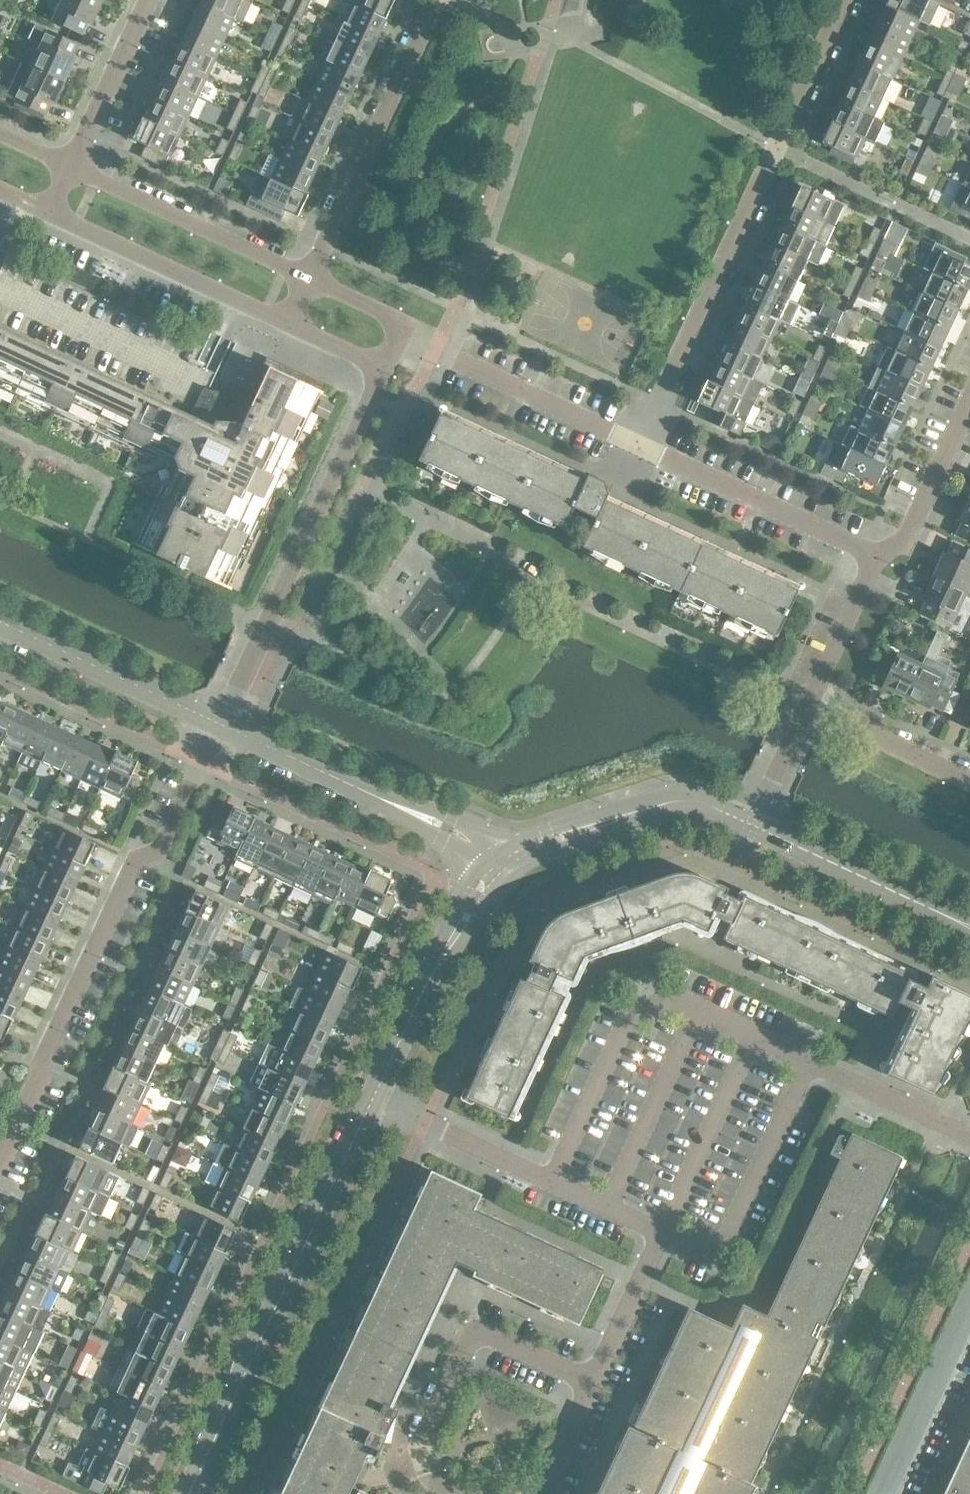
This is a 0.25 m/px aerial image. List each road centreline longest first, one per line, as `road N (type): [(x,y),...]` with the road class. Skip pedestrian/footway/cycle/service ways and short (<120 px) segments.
road 1 (residential): [(642,444),(842,0)]
road 2 (residential): [(0,1153),(130,875),(165,846),(222,727)]
road 3 (tertiary): [(189,1493),(376,1098)]
road 4 (unclassified): [(222,727),(384,371)]
road 5 (unclassified): [(551,1178),(629,1016),(680,1002),(813,1063)]
road 6 (unclassified): [(591,1381),(487,1335),(465,1348),(424,1440),(429,1458),(477,1493)]
road 7 (residential): [(438,0),(308,278)]
road 8 (unclassified): [(813,1063),(720,1256),(661,1232)]
road 9 (residential): [(642,444),(400,333)]
road 10 (residential): [(308,278),(74,170)]
road 11 (residential): [(285,325),(53,216)]
road 12 (residential): [(872,554),(642,444)]
road 13 (tertiary): [(222,727),(0,624)]
road 14 (tertiary): [(969,927),(752,825)]
road 15 (tertiary): [(412,810),(222,727)]
road 16 (unclassified): [(882,1493),(969,1308)]
road 17 (unclassified): [(551,1178),(376,1098)]
road 18 (residential): [(872,554),(905,540),(969,398)]
road 19 (residential): [(74,170),(151,0)]
road 20 (residential): [(807,705),(969,784)]
road 21 (tertiary): [(752,825),(684,801),(586,828)]
road 22 (tertiary): [(376,1098),(448,941)]
road 23 (unclassified): [(813,1063),(969,1137)]
road 24 (unclassified): [(591,1381),(661,1232)]
road 25 (residential): [(807,705),(872,554)]
road 26 (residential): [(752,825),(807,705)]
road 27 (unclassified): [(661,1232),(551,1178)]

